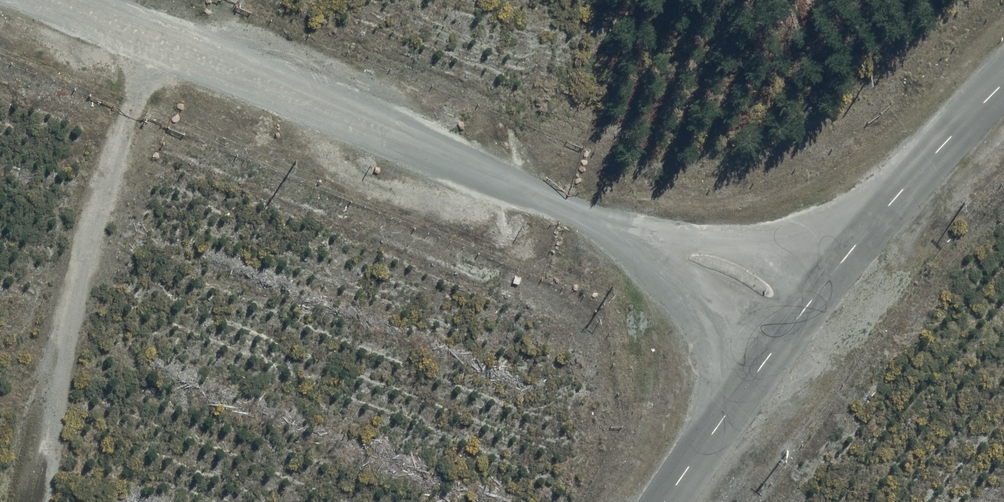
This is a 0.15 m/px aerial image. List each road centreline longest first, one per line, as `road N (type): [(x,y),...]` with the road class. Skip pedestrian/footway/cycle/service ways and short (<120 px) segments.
road 1 (unclassified): [(788,324),(555,211),(178,58)]
road 2 (unclassified): [(42,501),(151,122),(178,58)]
road 3 (tertiary): [(1003,80),(919,165),(788,324)]
road 4 (tertiary): [(788,324),(666,501)]
road 5 (unclassified): [(178,58),(41,0)]

